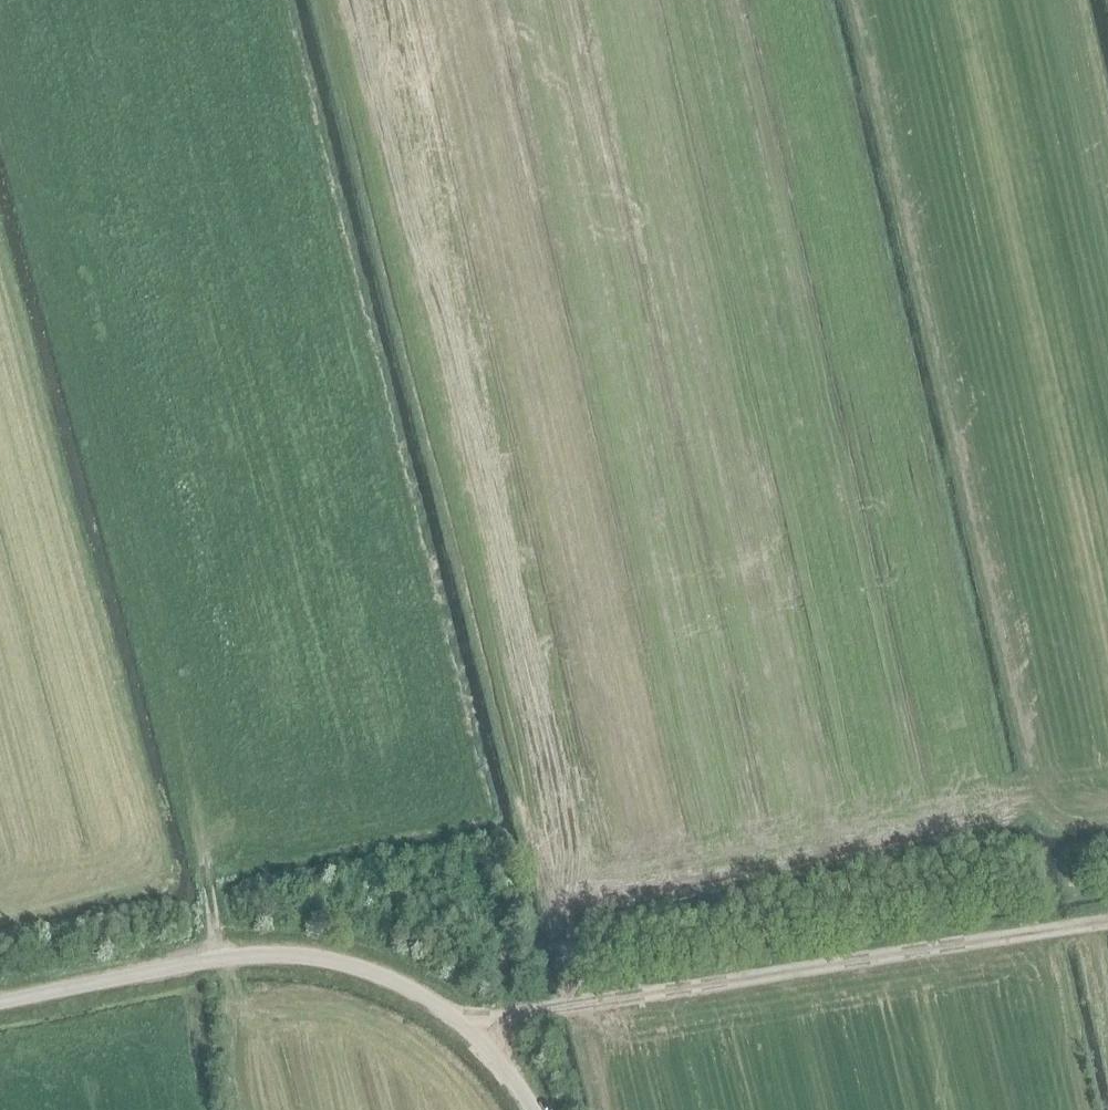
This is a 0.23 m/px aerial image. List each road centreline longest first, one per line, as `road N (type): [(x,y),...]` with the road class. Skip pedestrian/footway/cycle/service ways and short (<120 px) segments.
road 1 (track): [(452,1015),(499,1017),(1107,920)]
road 2 (unclassified): [(0,1008),(160,977),(275,966),(382,980),(483,1038),(522,1109)]

